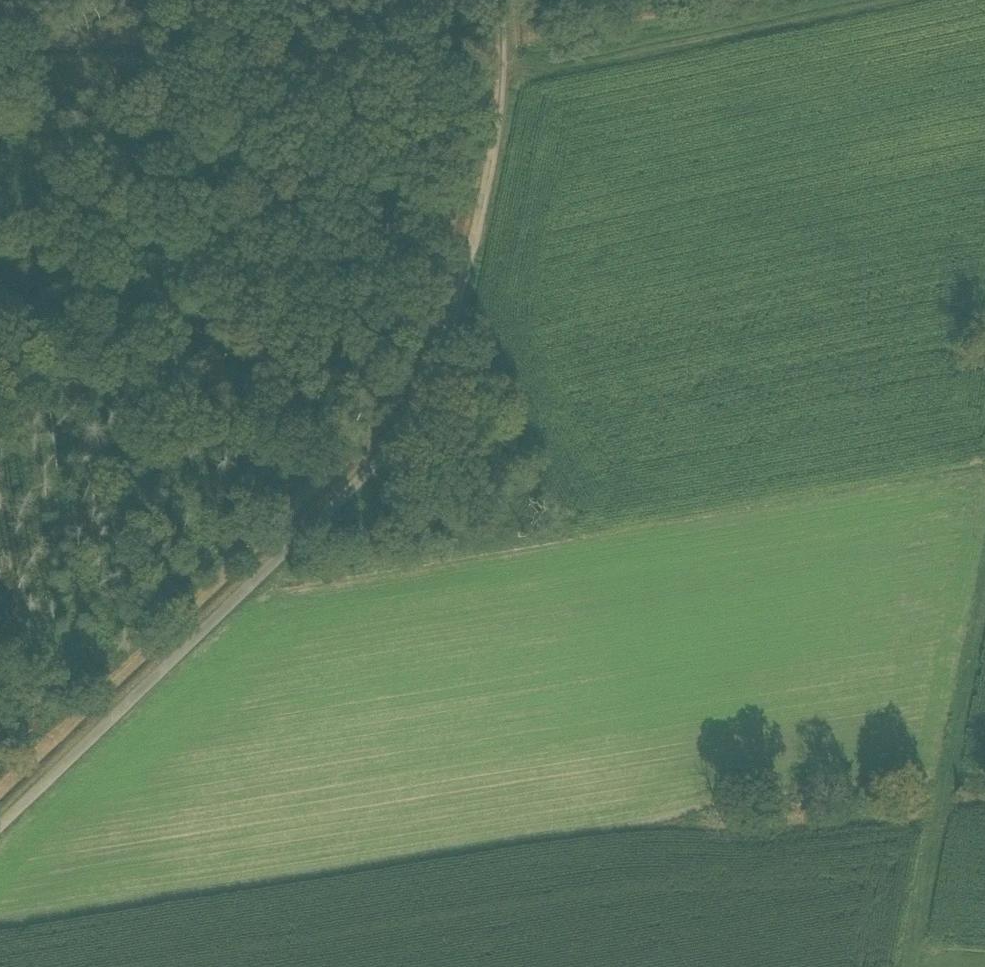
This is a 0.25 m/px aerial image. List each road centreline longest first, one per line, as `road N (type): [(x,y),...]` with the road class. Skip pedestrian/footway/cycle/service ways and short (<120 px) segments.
road 1 (unclassified): [(0,826),(388,455),(430,401),(478,262),(509,63)]
road 2 (track): [(886,0),(593,61),(509,63),(500,0)]
road 3 (track): [(908,966),(984,597)]

